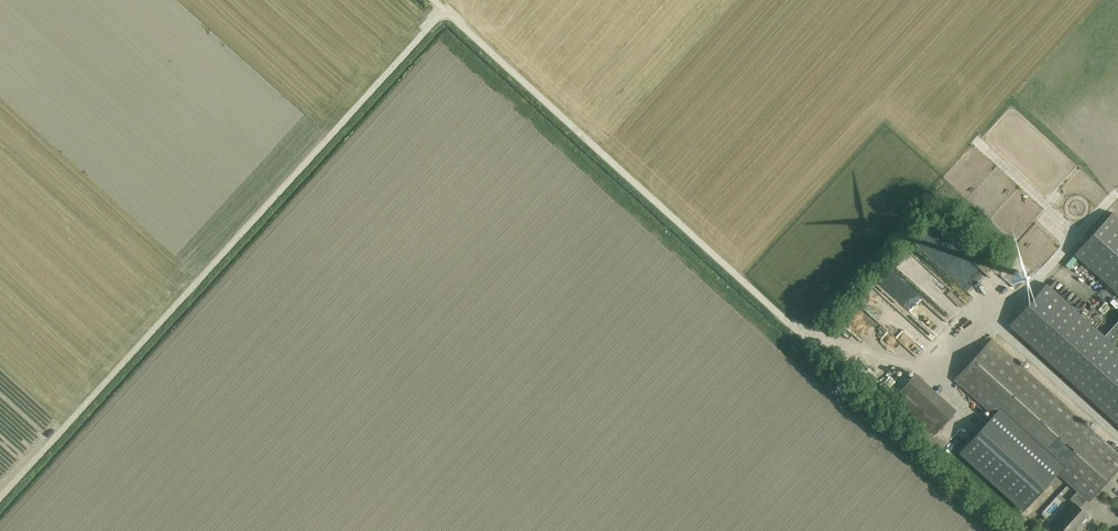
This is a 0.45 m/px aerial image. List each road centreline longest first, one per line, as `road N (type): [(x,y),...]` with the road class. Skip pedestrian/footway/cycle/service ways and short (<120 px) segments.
road 1 (track): [(0,502),(445,14)]
road 2 (track): [(836,366),(430,0)]

